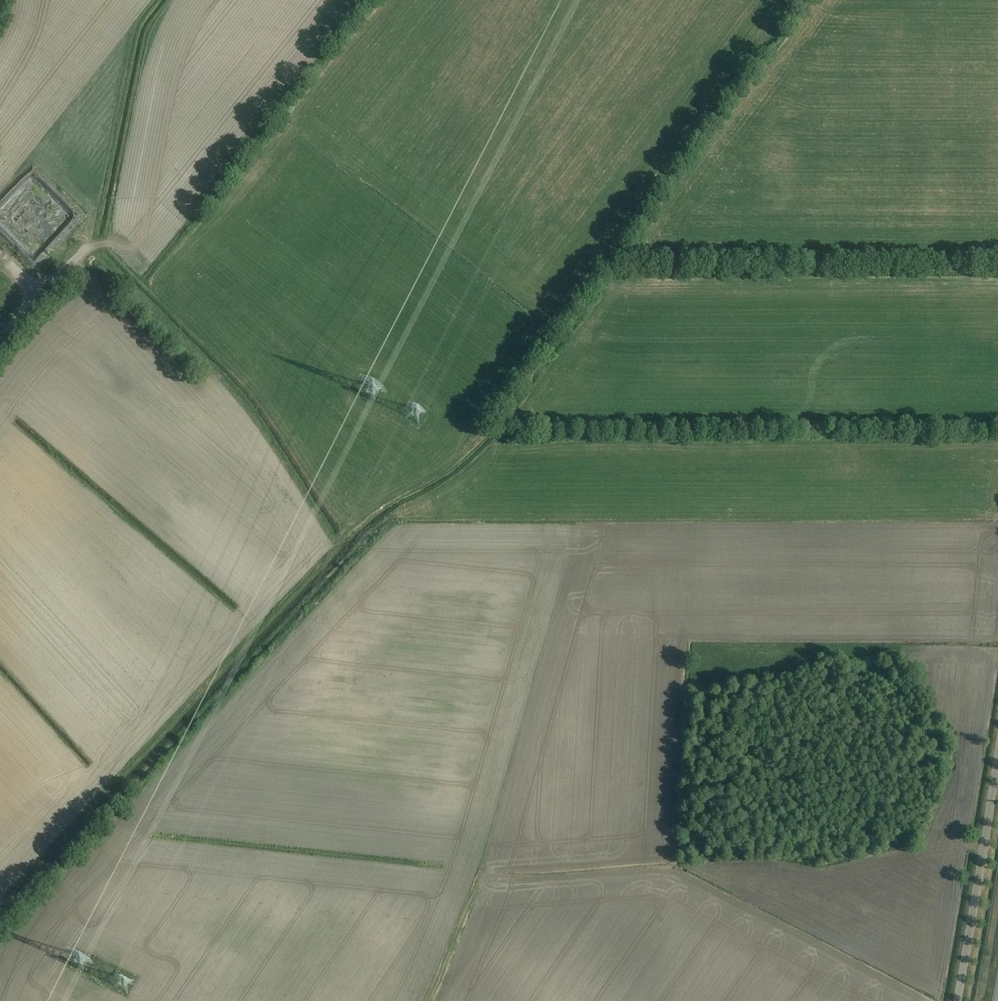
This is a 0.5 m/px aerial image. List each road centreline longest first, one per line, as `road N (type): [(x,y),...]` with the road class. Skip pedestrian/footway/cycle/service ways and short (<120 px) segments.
road 1 (track): [(997,281),(598,276)]
road 2 (unclassified): [(957,1000),(997,761)]
road 3 (unclassified): [(0,339),(87,248)]

